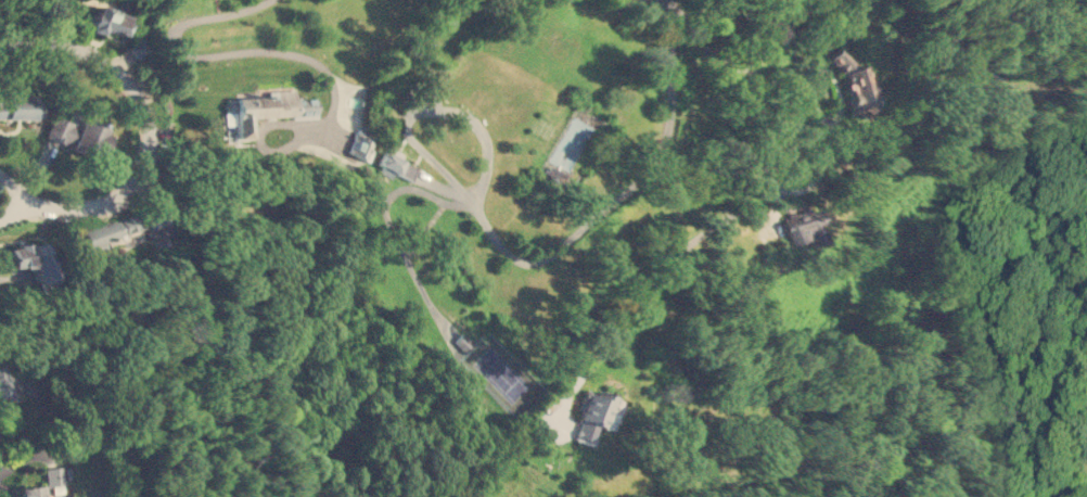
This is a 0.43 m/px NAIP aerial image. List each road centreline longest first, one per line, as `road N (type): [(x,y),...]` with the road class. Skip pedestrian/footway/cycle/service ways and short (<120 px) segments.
road 1 (residential): [(546,421),(603,351),(644,281),(770,181),(810,183),(826,163),(844,102),(839,82),(819,72),(811,89),(833,127)]
road 2 (residential): [(0,40),(87,51),(135,89),(146,129),(141,164),(111,199),(42,207),(14,201)]
road 3 (residential): [(670,0),(734,84),(766,143),(770,181)]

